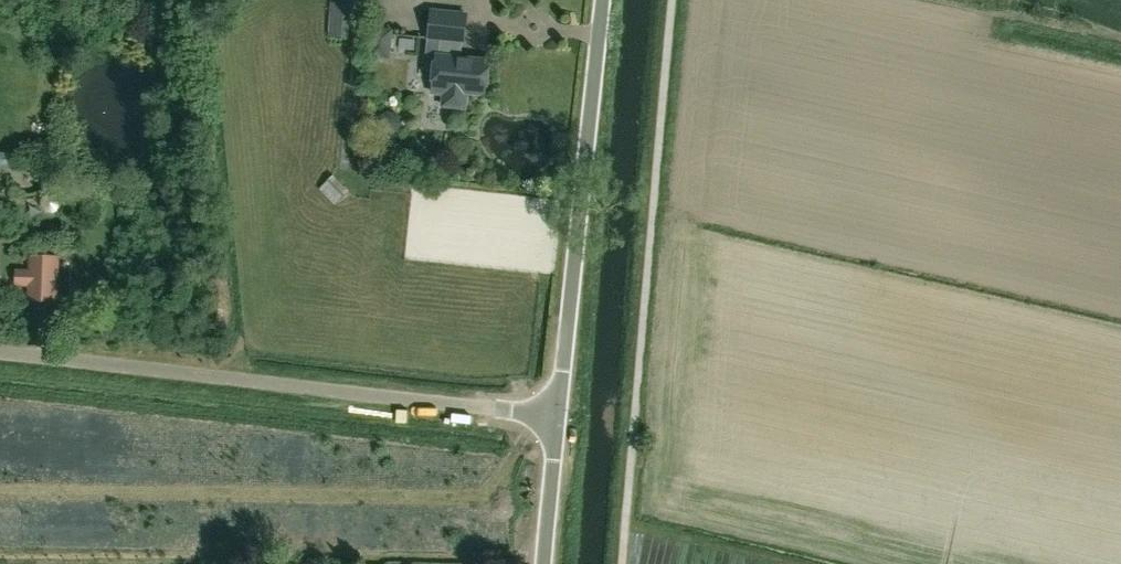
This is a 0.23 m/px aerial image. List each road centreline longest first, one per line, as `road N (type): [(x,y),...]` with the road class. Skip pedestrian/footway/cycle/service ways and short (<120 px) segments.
road 1 (unclassified): [(558,416),(0,353)]
road 2 (unclassified): [(558,416),(598,0)]
road 3 (unclassified): [(544,563),(558,416)]

